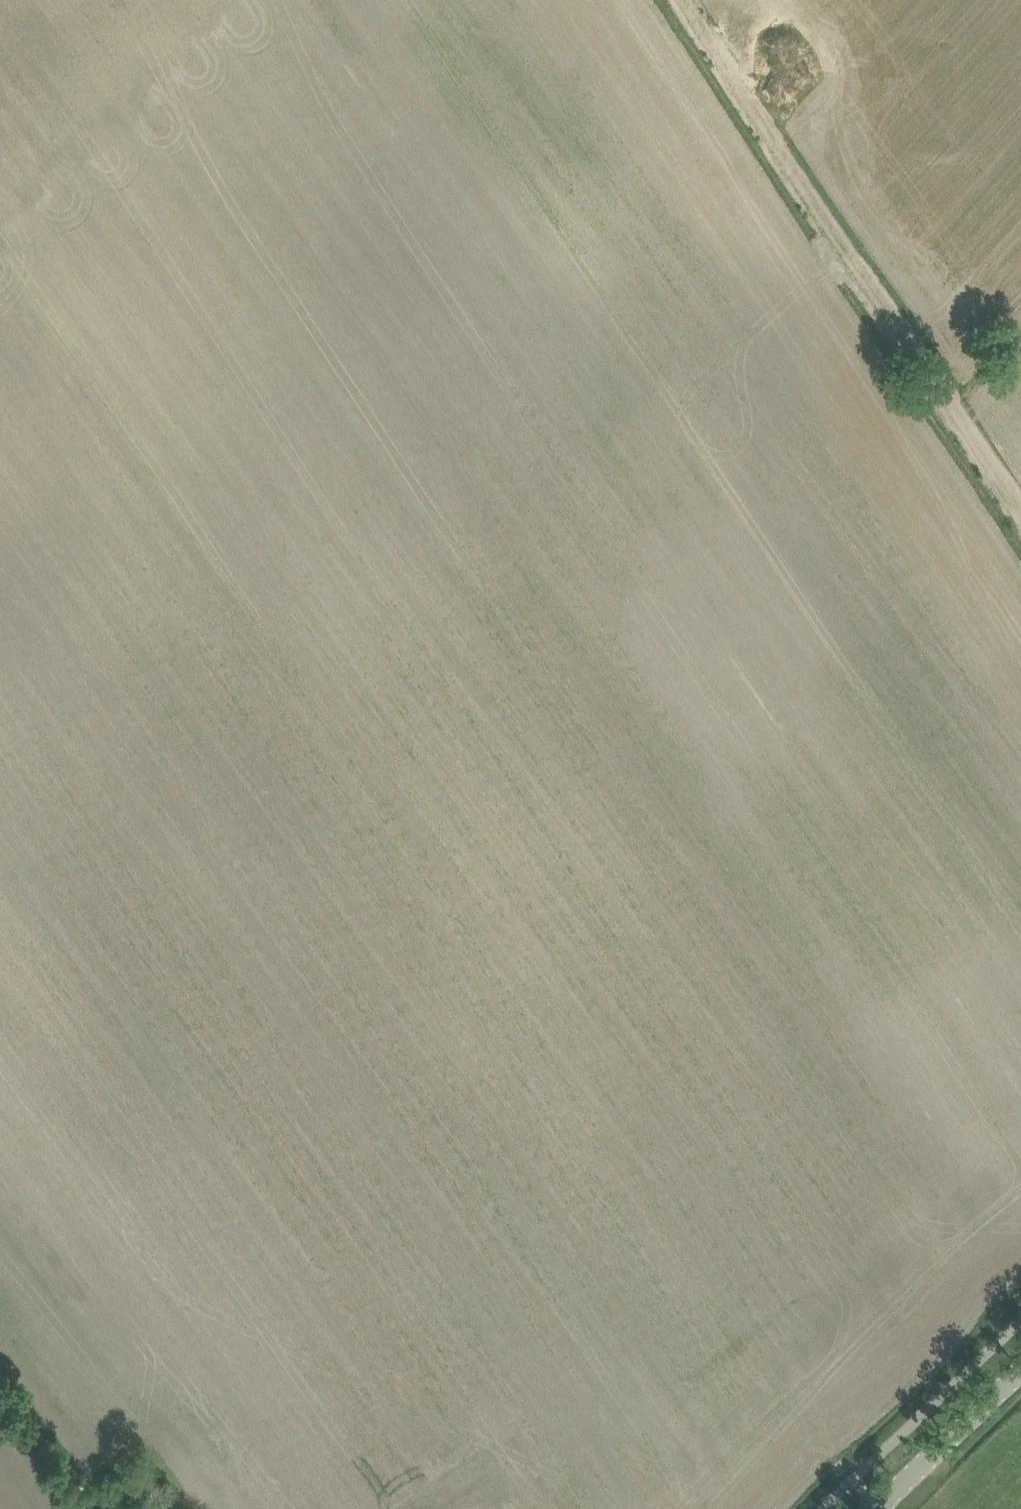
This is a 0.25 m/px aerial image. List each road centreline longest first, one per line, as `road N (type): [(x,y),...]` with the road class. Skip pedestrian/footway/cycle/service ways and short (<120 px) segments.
road 1 (track): [(1020,505),(682,0)]
road 2 (tertiary): [(1020,1371),(876,1508)]

